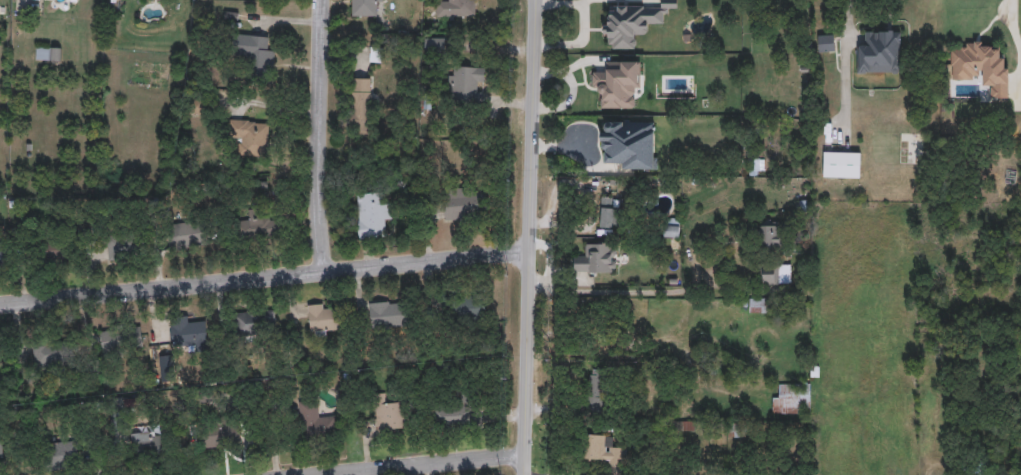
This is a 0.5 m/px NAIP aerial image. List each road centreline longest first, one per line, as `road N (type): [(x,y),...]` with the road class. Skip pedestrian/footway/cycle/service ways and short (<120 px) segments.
road 1 (residential): [(528,251),(0,307)]
road 2 (tertiary): [(534,0),(523,474)]
road 3 (residential): [(322,0),(322,269)]
road 4 (residential): [(523,453),(306,474)]

